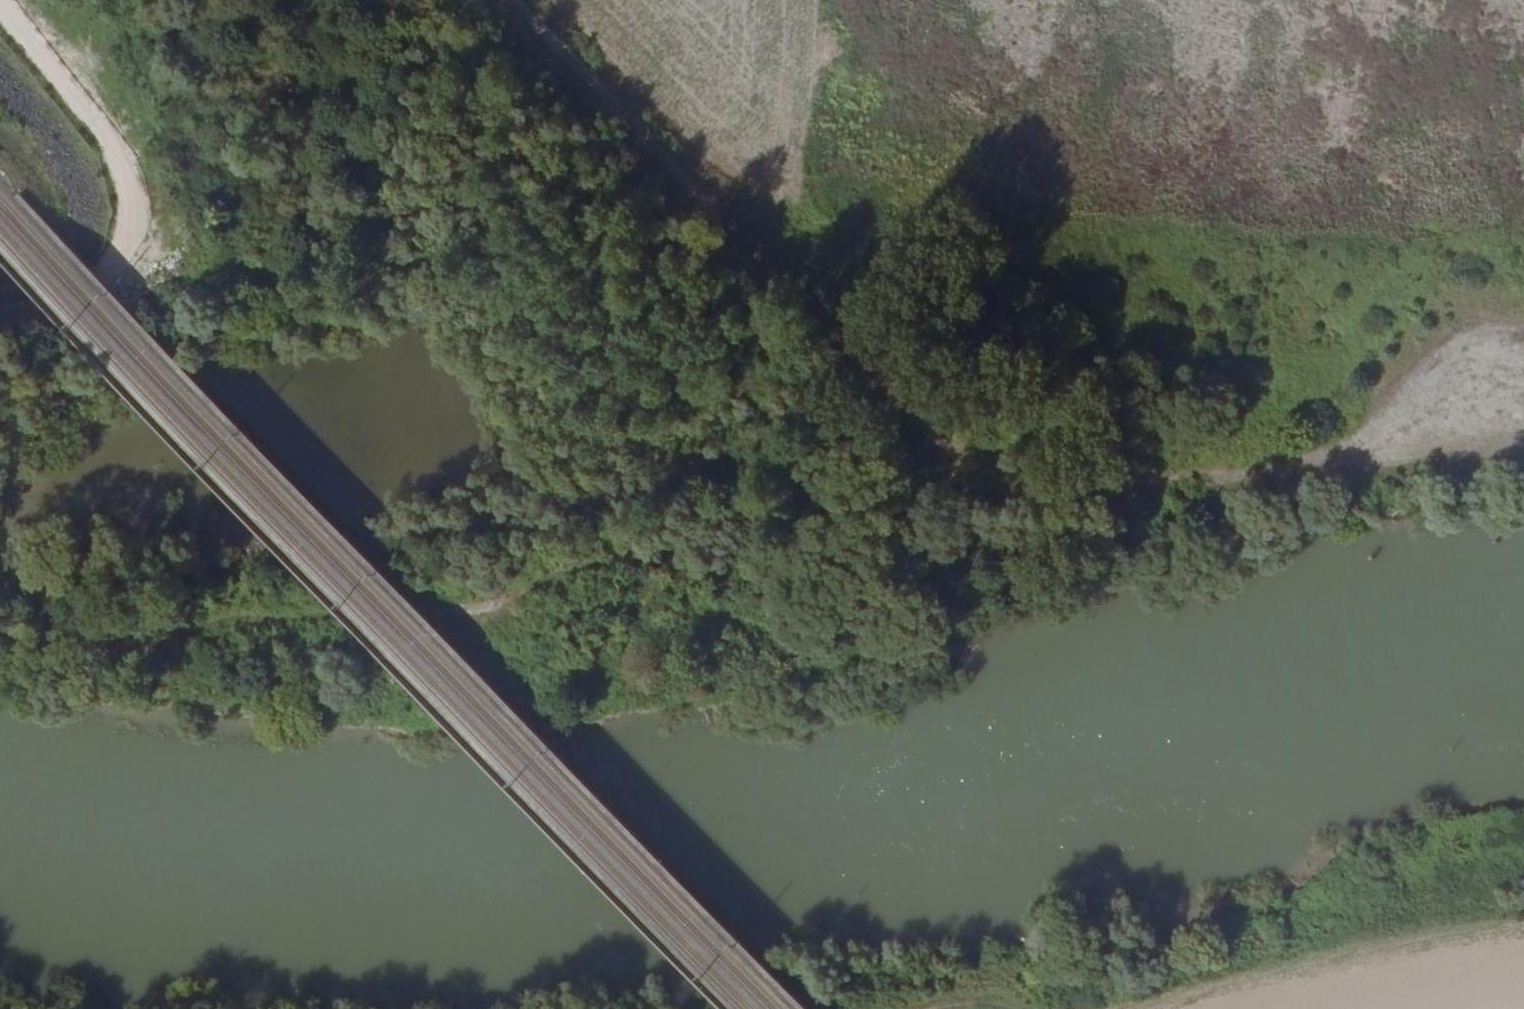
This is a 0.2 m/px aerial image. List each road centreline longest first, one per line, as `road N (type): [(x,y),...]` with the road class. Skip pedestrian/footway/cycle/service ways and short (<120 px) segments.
road 1 (track): [(510,0),(936,437),(962,461),(1019,489),(1096,494),(1523,439)]
road 2 (track): [(962,461),(908,503),(623,557),(477,609),(217,621),(84,653)]
road 3 (track): [(0,317),(35,318),(110,270),(132,207),(117,154),(0,7)]

